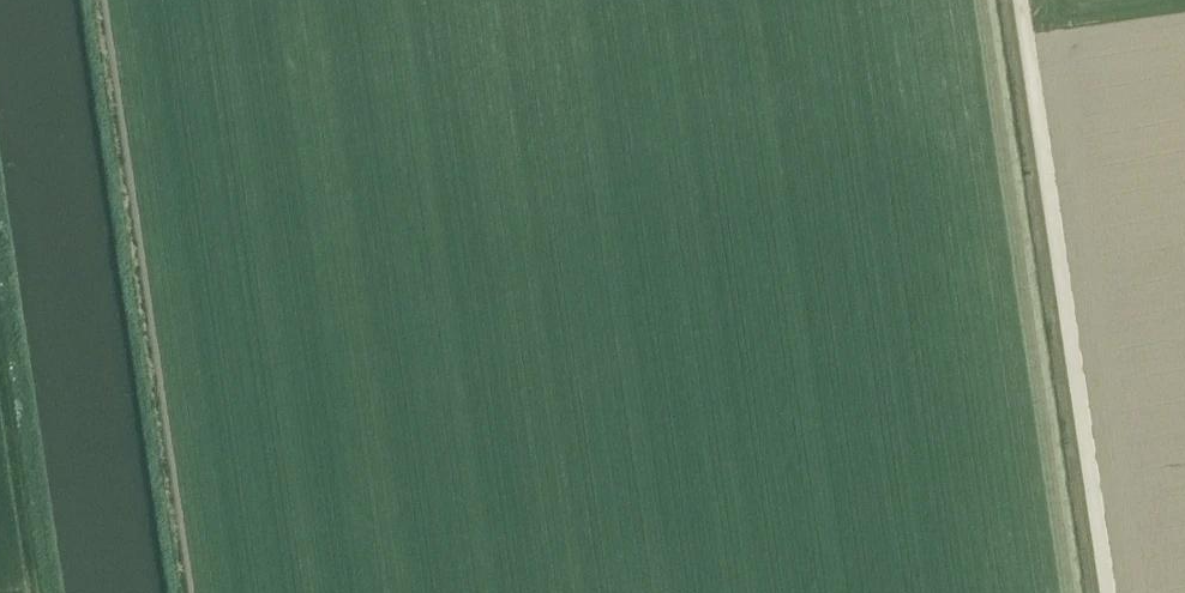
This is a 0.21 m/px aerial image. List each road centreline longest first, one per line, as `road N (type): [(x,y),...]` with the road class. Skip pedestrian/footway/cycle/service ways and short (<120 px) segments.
road 1 (track): [(1107,592),(1019,0)]

